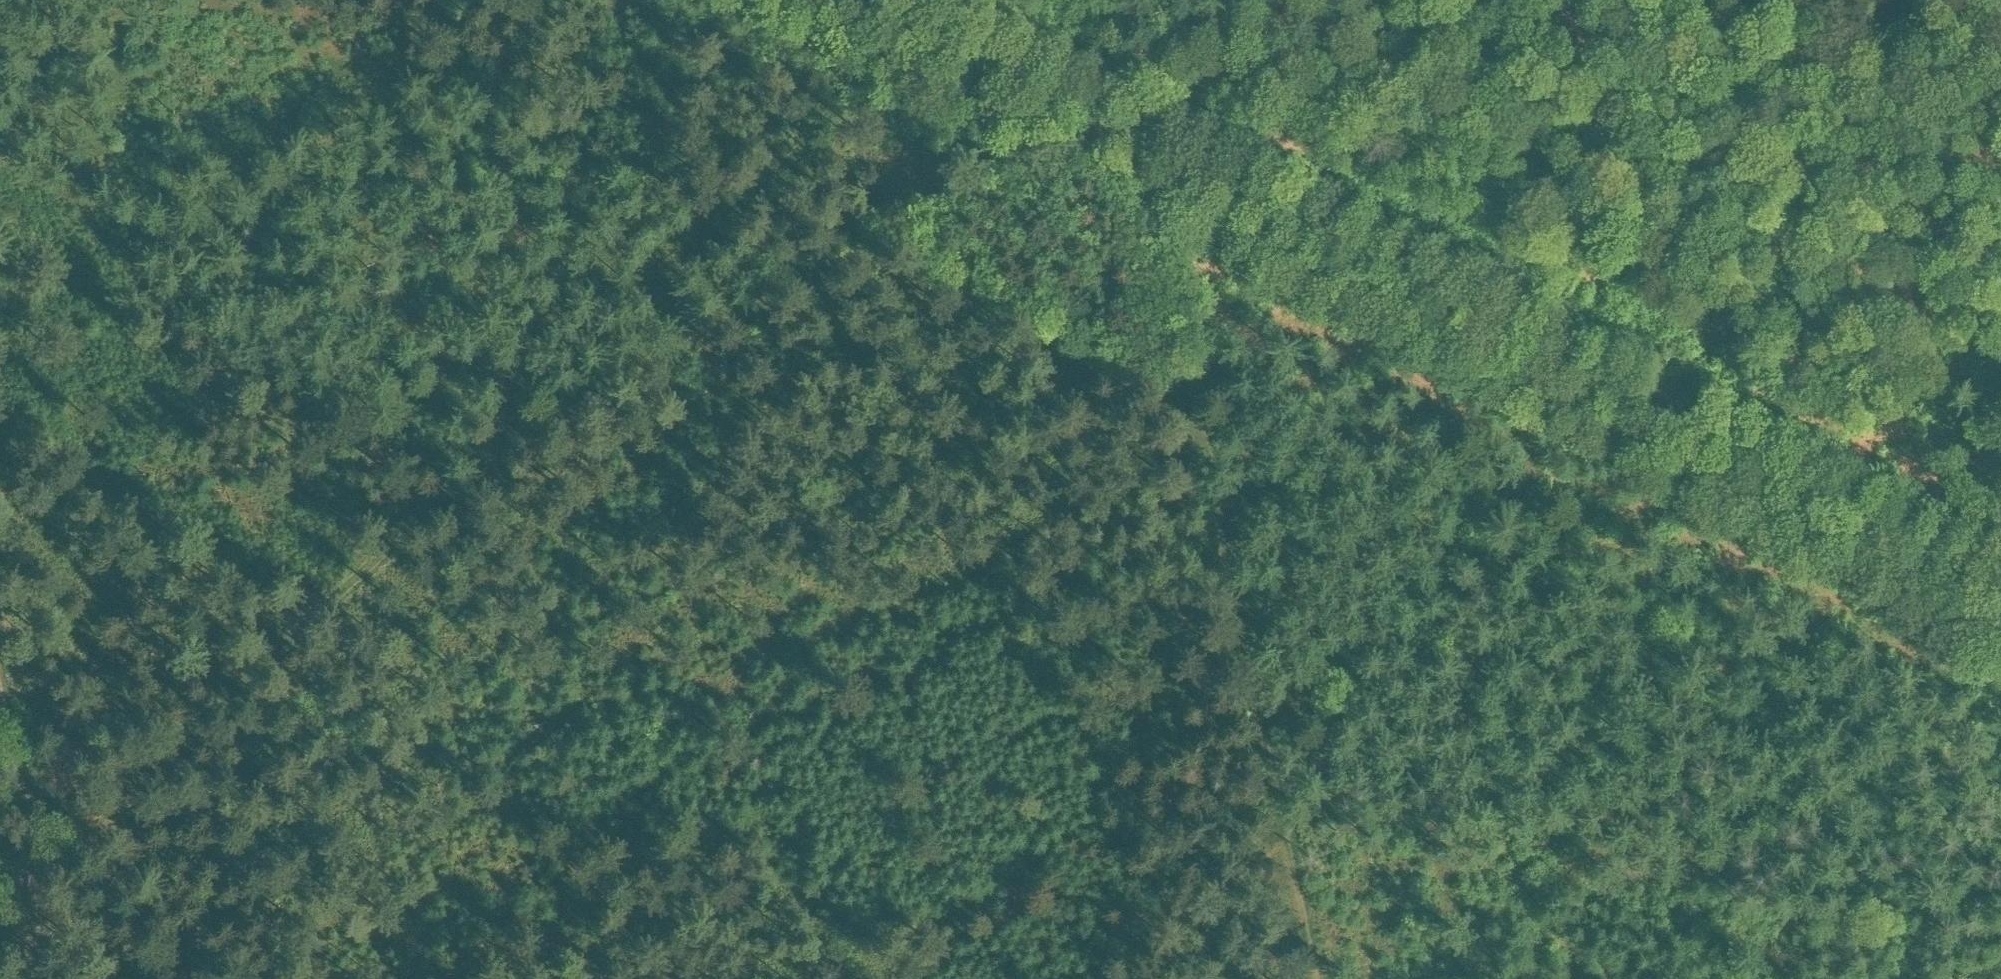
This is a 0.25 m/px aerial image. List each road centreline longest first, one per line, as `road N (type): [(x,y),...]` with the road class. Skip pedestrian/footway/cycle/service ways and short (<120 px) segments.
road 1 (track): [(1313,978),(1208,443),(1187,411),(915,260),(885,254),(862,256),(718,324),(465,490),(324,611),(36,900),(0,878)]
road 2 (unclassified): [(879,0),(2000,588)]
road 3 (track): [(36,900),(0,703)]
road 4 (track): [(36,900),(178,978)]

